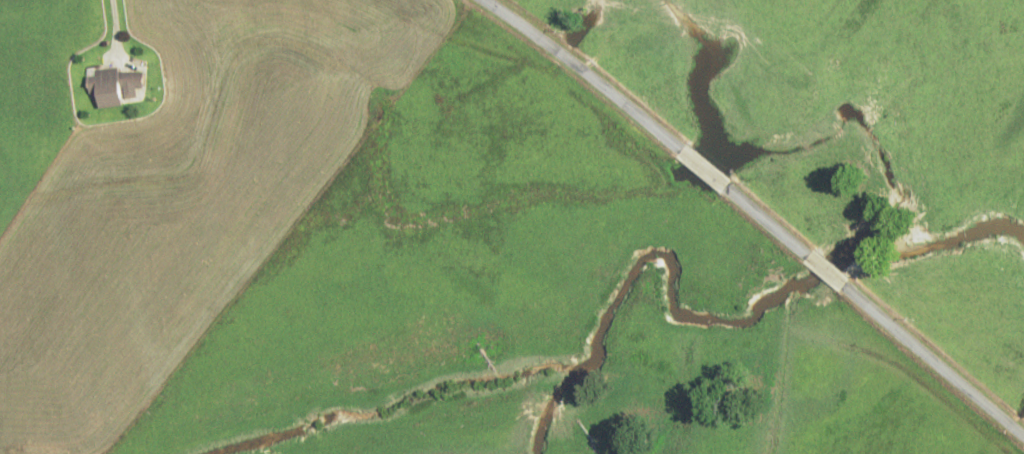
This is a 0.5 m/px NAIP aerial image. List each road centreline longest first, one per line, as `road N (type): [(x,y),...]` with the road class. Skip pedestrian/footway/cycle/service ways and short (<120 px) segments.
road 1 (residential): [(683,151),(480,0)]
road 2 (residential): [(1023,436),(840,284)]

